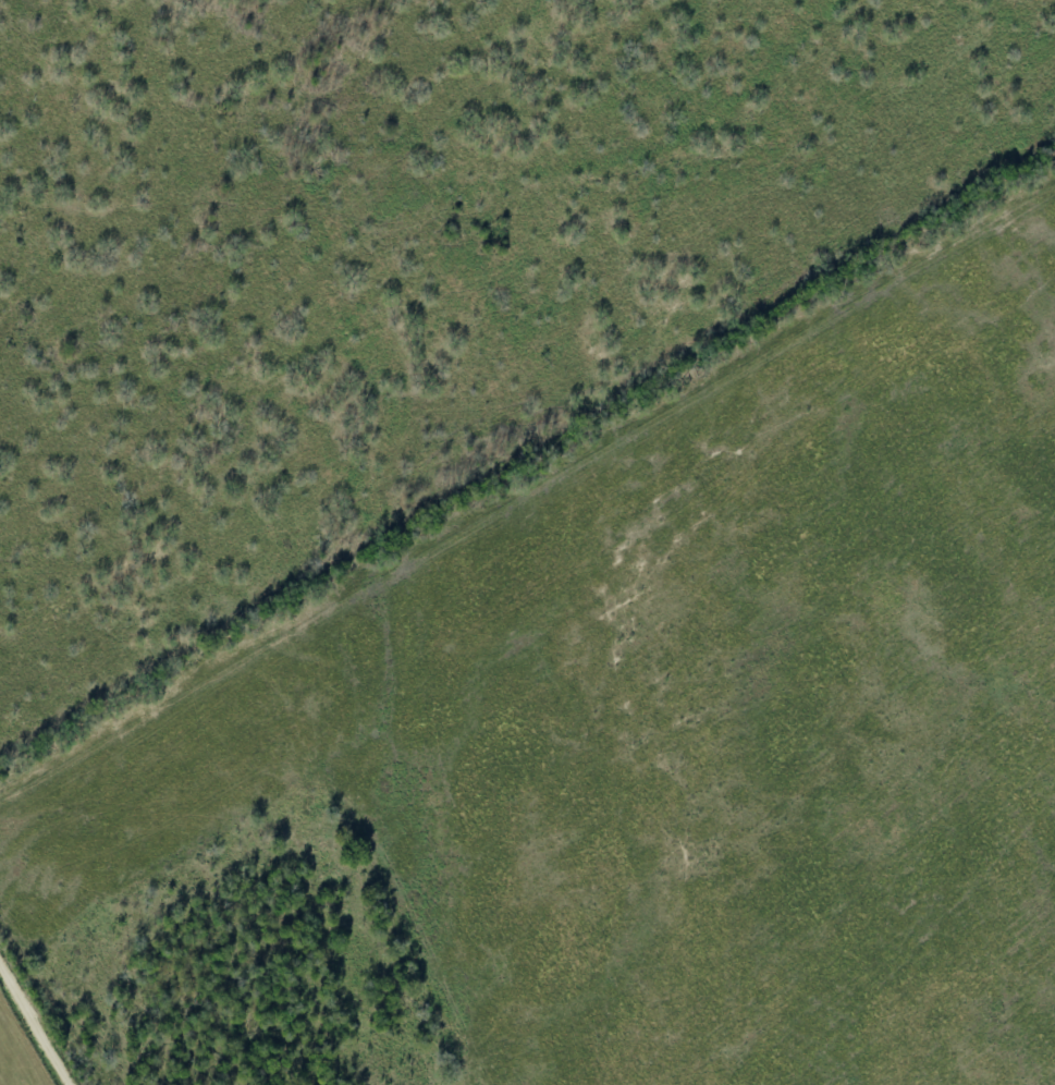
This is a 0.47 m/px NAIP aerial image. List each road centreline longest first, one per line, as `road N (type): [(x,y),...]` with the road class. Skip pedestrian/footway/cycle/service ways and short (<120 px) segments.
road 1 (residential): [(78,1084),(0,951)]

